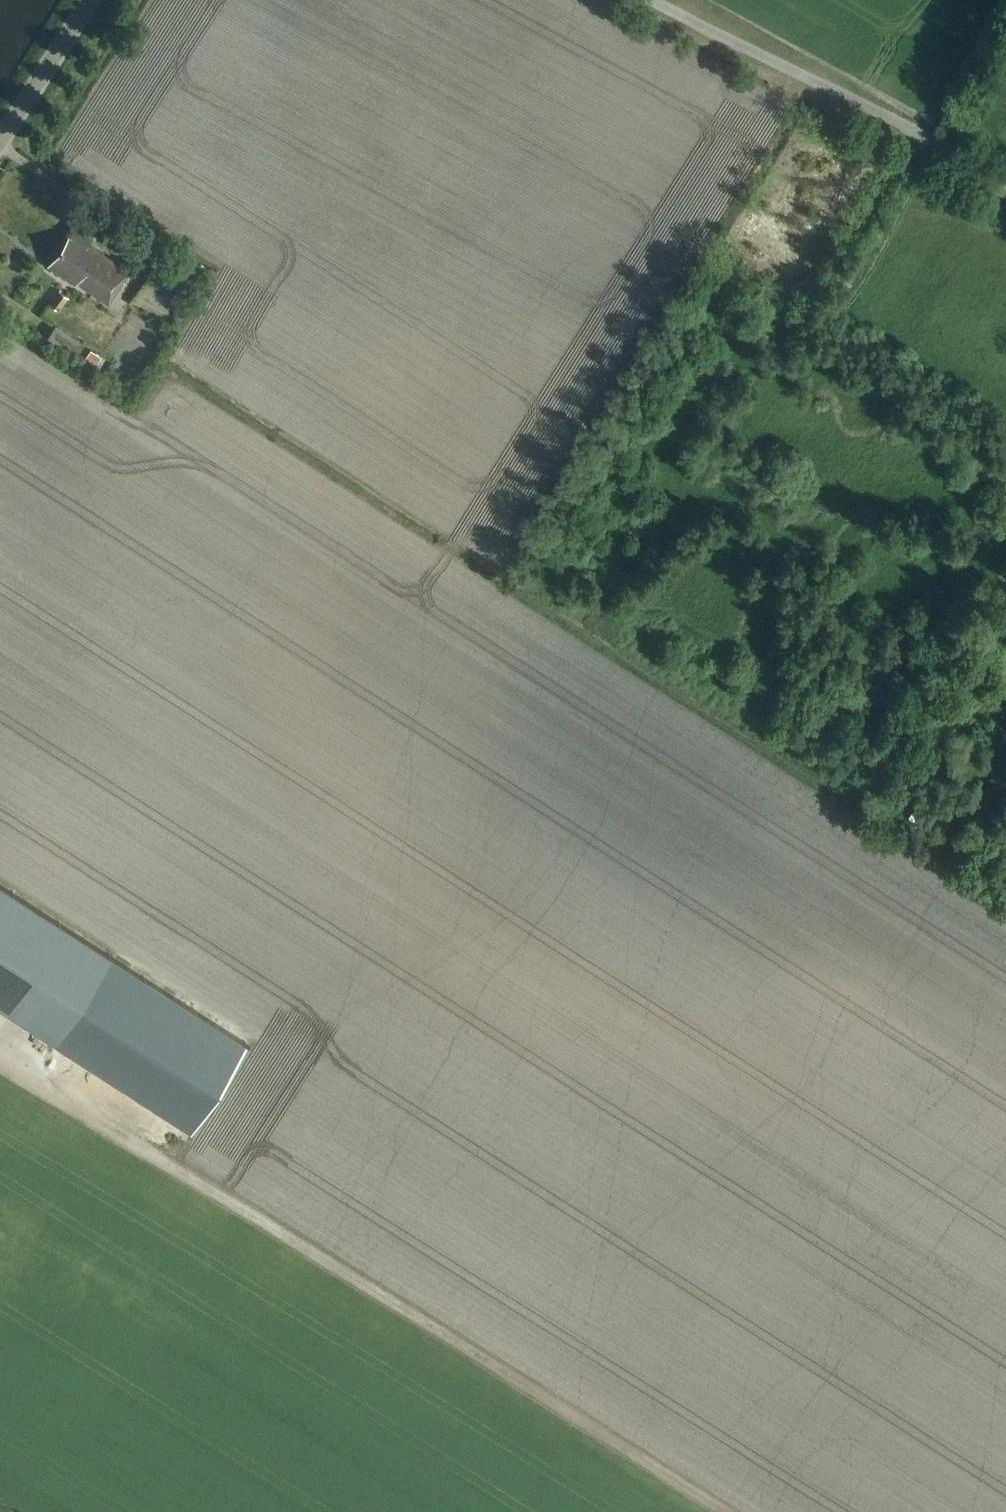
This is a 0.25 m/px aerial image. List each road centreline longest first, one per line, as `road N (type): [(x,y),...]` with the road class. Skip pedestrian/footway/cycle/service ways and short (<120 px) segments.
road 1 (unclassified): [(660,0),(1005,184)]
road 2 (unclassified): [(0,143),(92,0)]

